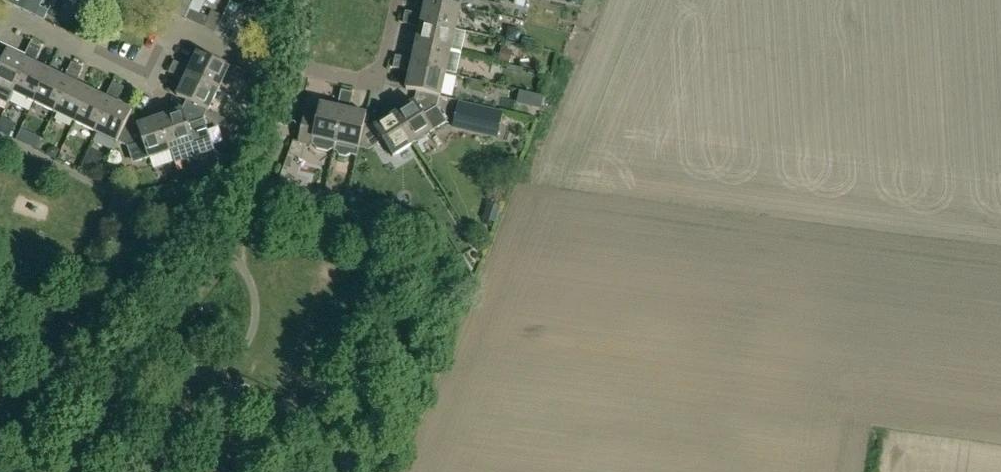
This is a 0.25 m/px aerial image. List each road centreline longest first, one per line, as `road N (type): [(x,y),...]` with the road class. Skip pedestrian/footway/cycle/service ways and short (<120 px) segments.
road 1 (residential): [(63,471),(81,422),(262,180)]
road 2 (residential): [(298,69),(236,53),(176,23),(141,80),(0,19)]
road 3 (residential): [(395,0),(375,76),(298,69)]

